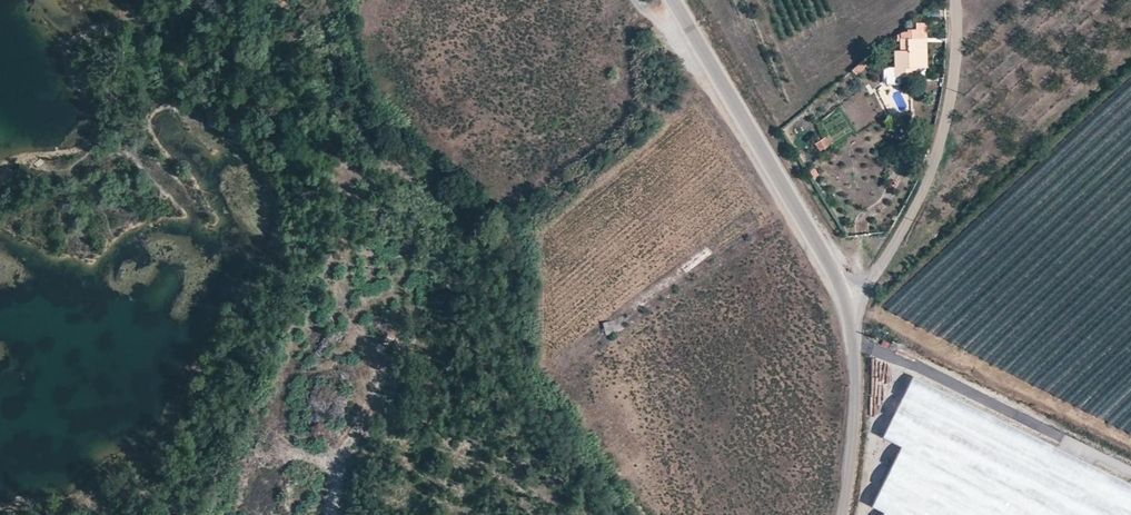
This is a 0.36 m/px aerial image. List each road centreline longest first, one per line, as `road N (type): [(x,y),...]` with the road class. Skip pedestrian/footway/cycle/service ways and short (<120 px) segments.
road 1 (tertiary): [(845,300),(669,0)]
road 2 (unclassified): [(953,0),(950,90),(936,151),(865,290),(845,300)]
road 3 (track): [(323,514),(324,430),(351,199)]
road 4 (tertiary): [(841,514),(853,411),(845,300)]
road 5 (track): [(726,91),(683,56),(640,0)]

